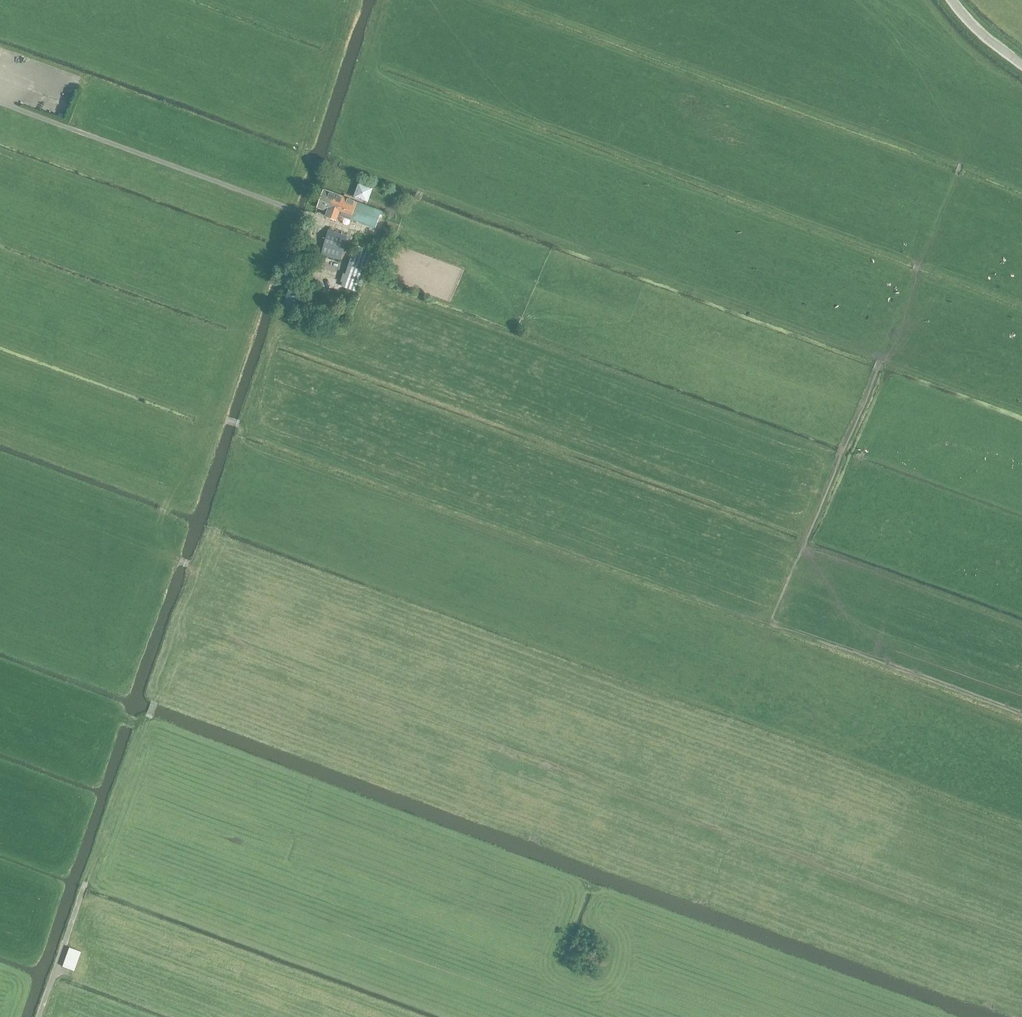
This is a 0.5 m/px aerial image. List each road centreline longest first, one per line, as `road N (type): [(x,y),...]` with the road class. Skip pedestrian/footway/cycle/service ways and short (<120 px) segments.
road 1 (track): [(1021,916),(846,873),(218,644),(173,654)]
road 2 (track): [(1021,178),(530,0)]
road 3 (track): [(1021,219),(923,259),(771,619)]
road 4 (track): [(146,726),(86,882)]
road 5 (track): [(223,418),(341,465)]

